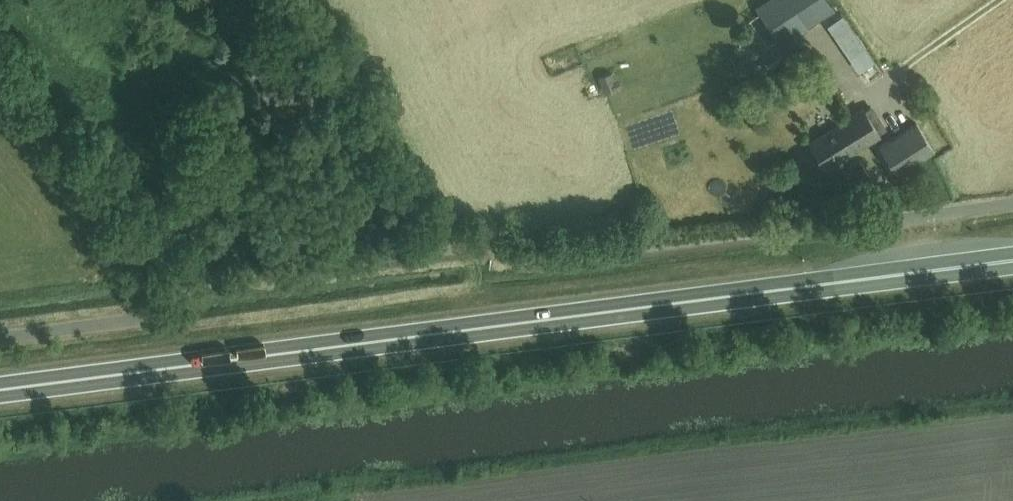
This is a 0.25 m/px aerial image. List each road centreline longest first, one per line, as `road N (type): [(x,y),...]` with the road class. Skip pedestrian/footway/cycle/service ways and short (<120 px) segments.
road 1 (trunk): [(0,389),(1012,259)]
road 2 (unclassified): [(0,336),(139,318)]

